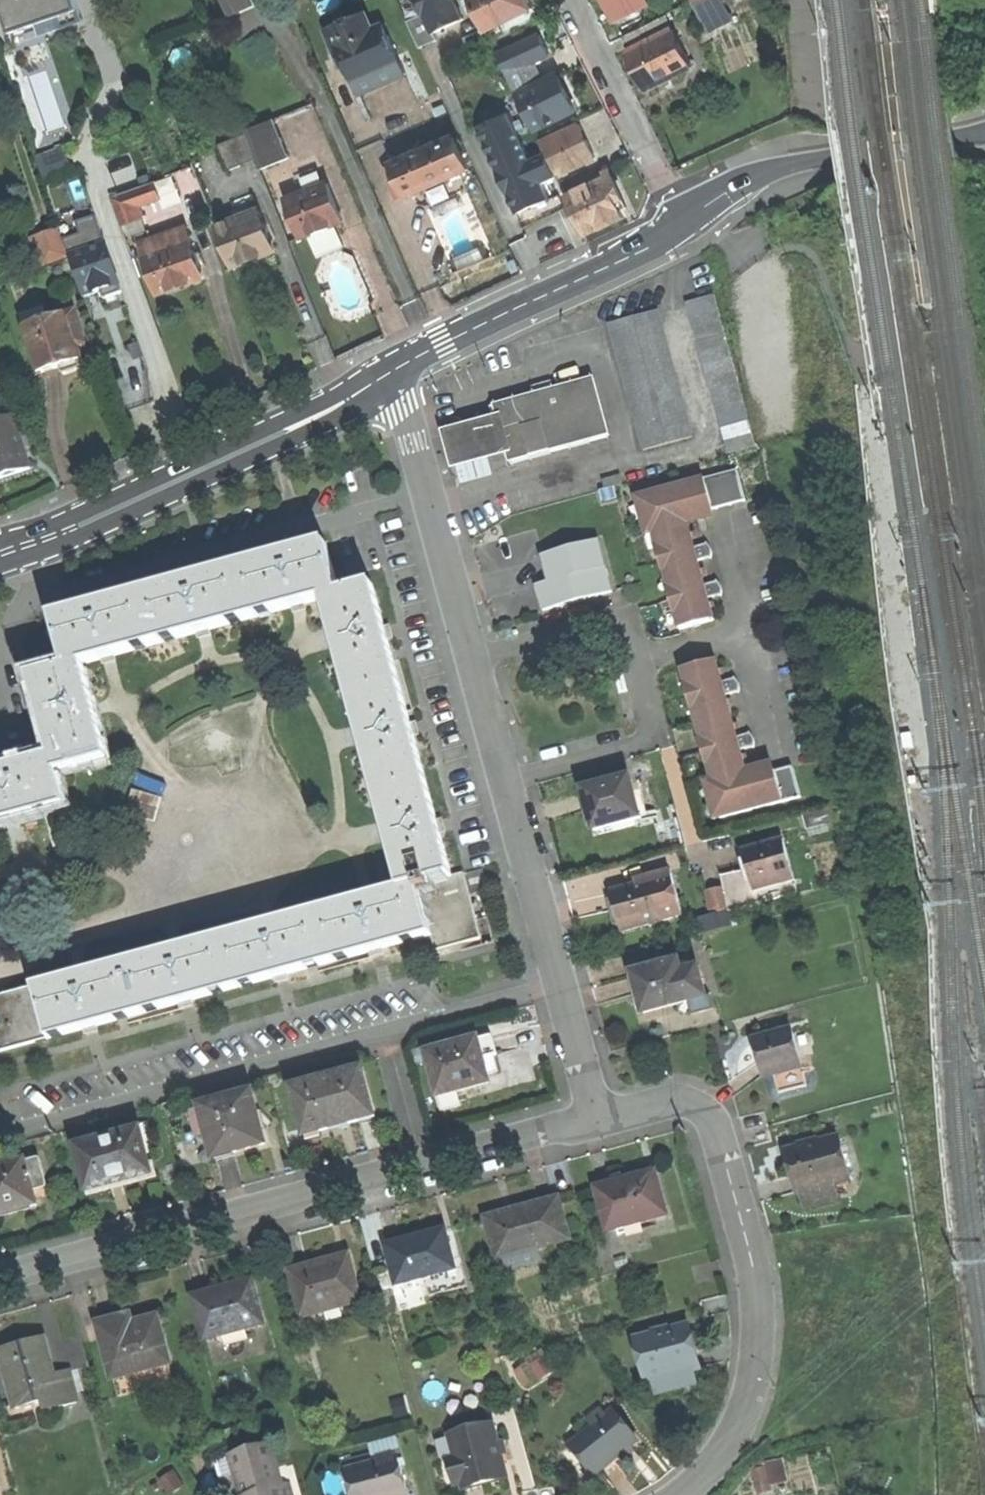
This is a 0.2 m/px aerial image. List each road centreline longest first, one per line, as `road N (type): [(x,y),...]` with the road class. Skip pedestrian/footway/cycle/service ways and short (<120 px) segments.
road 1 (residential): [(605,1119),(0,1275)]
road 2 (residential): [(563,984),(0,1139)]
road 3 (residential): [(605,1119),(674,1102),(712,1116),(755,1268),(760,1331),(744,1412),(718,1461),(681,1494)]
road 4 (tertiary): [(392,372),(285,431),(0,554)]
road 5 (residential): [(508,778),(656,736),(624,618),(476,655)]
road 6 (tertiary): [(686,227),(392,372)]
road 7 (tertiary): [(984,132),(784,169),(733,190),(686,227)]
road 8 (residential): [(392,372),(476,655)]
road 9 (residential): [(686,227),(570,0)]
road 10 (residential): [(508,778),(563,984)]
road 11 (residential): [(563,984),(605,1119)]
road 12 (residential): [(476,655),(508,778)]

